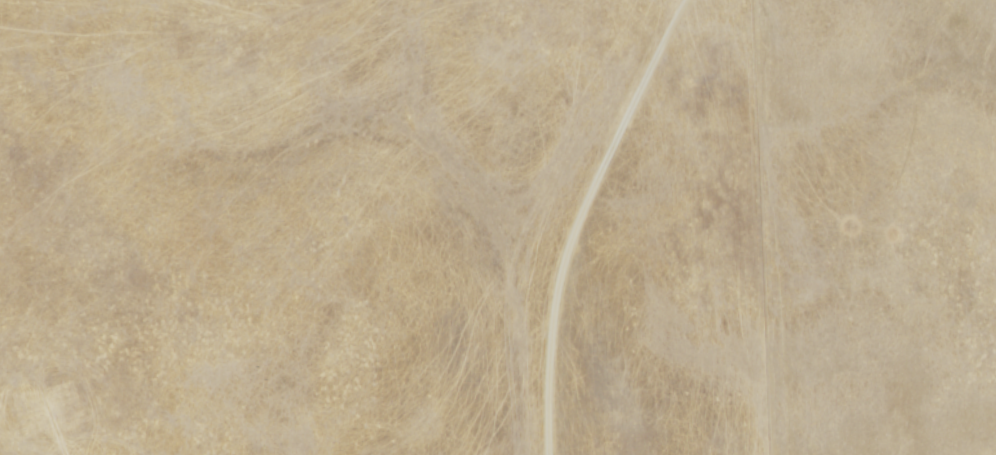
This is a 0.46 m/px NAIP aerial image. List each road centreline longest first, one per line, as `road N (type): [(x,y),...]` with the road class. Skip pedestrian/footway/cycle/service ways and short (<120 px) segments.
road 1 (track): [(552,454),(563,263),(593,182),(685,0)]

